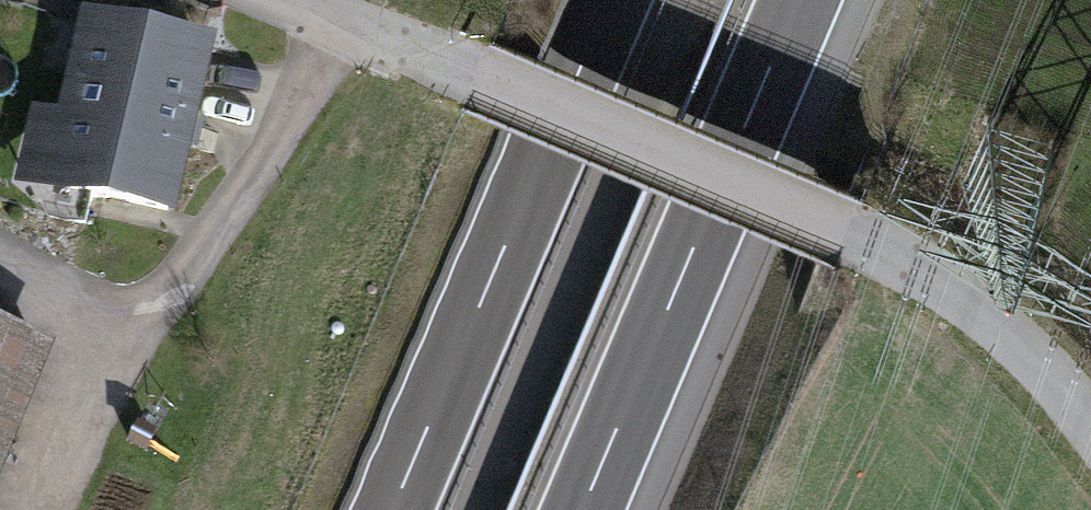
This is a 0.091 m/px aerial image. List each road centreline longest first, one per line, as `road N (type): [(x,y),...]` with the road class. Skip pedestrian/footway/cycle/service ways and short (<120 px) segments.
road 1 (residential): [(1090,444),(1010,343),(841,232),(300,0)]
road 2 (motorway): [(583,509),(800,0)]
road 3 (motorway): [(608,0),(392,509)]

